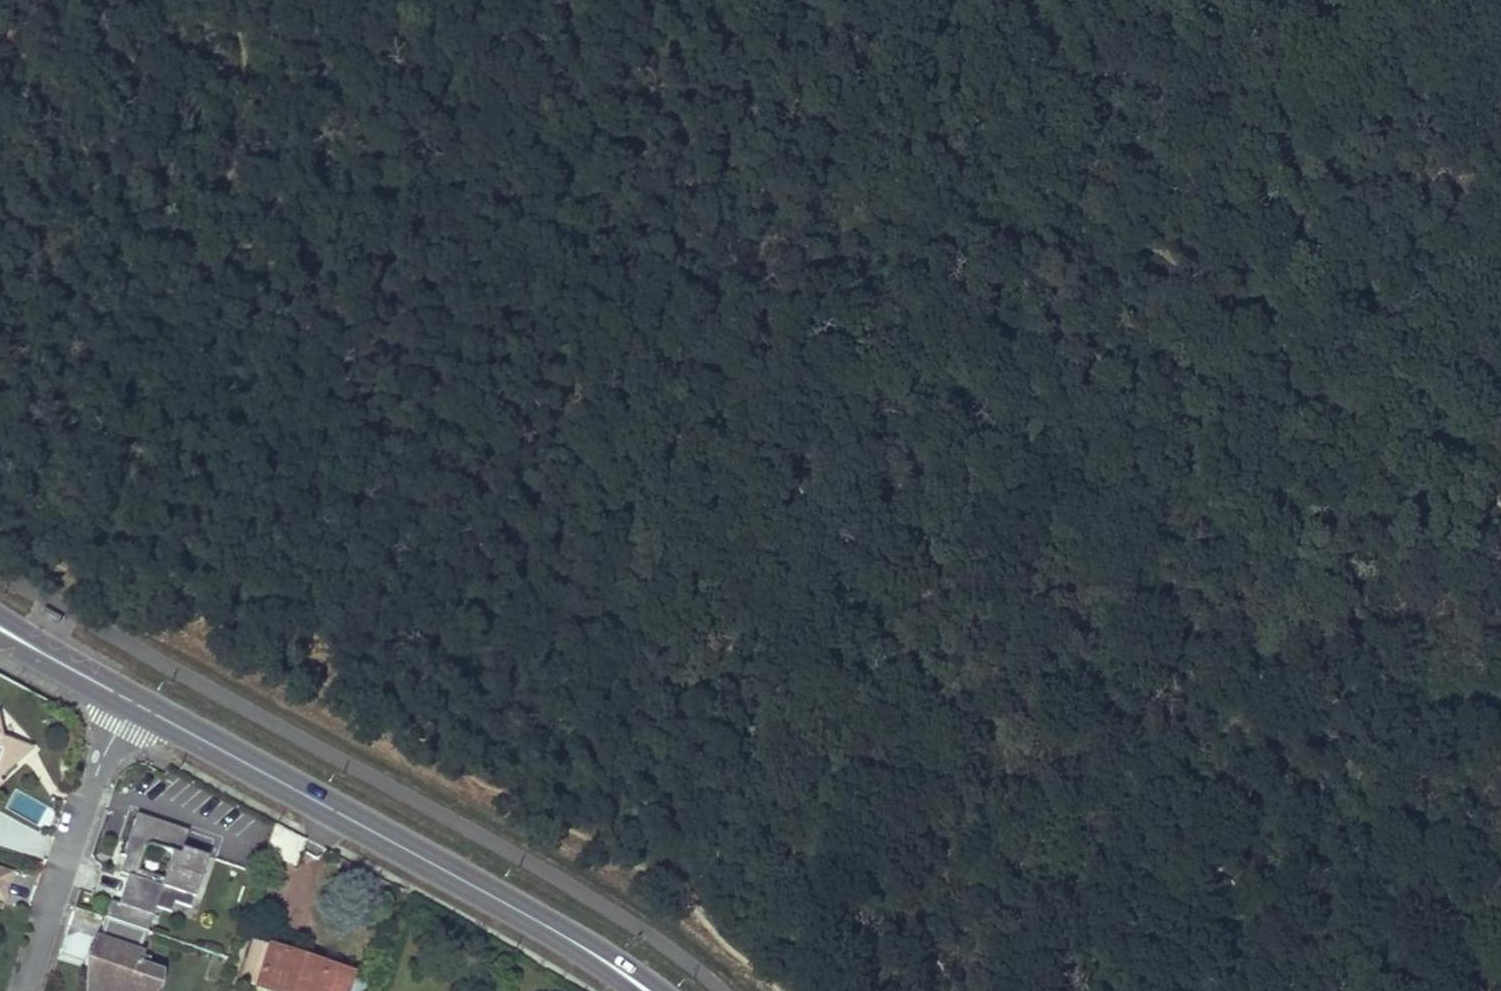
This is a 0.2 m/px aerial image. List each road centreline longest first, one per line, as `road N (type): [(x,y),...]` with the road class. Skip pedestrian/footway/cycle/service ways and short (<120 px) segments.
road 1 (secondary): [(131,702),(567,939),(645,990)]
road 2 (residential): [(131,702),(96,776),(24,990)]
road 3 (secondary): [(112,692),(0,617)]
road 4 (secondary): [(0,634),(112,692)]

